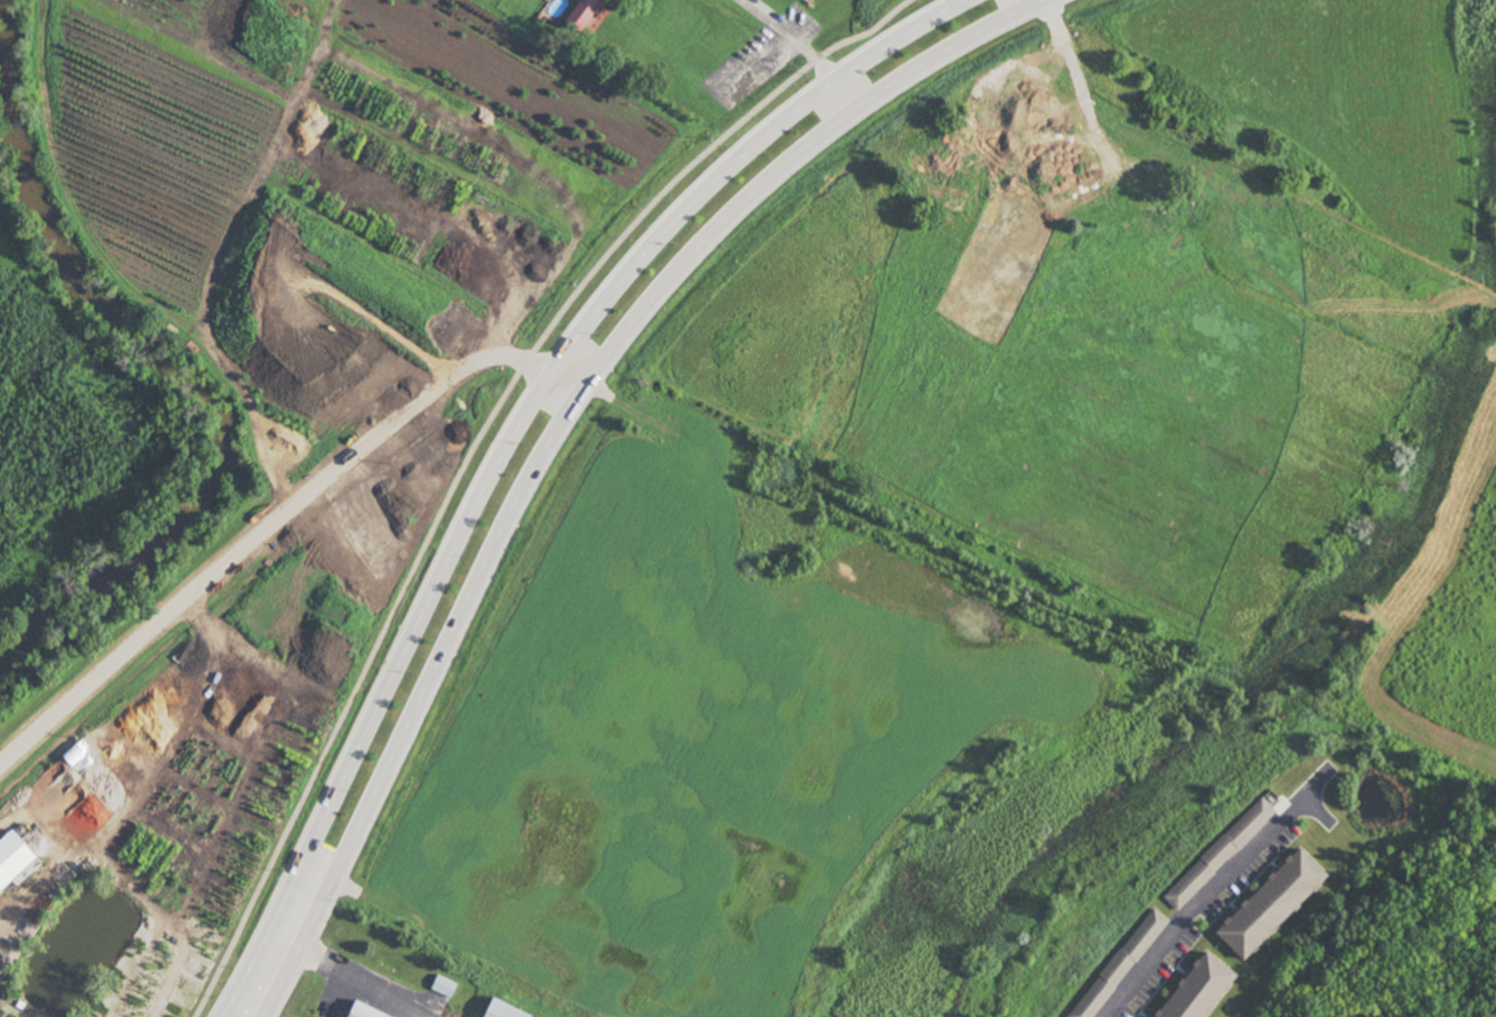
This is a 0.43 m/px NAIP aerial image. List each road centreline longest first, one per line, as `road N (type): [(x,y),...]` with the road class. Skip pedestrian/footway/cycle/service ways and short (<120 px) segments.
road 1 (secondary): [(260,1016),(523,486),(620,333),(725,215),(853,105),(1041,0)]
road 2 (secondary): [(972,0),(833,83),(753,148),(668,229),(555,369),(494,464),(218,1016)]
road 3 (residential): [(0,767),(432,394),(490,357),(525,358),(584,383)]

